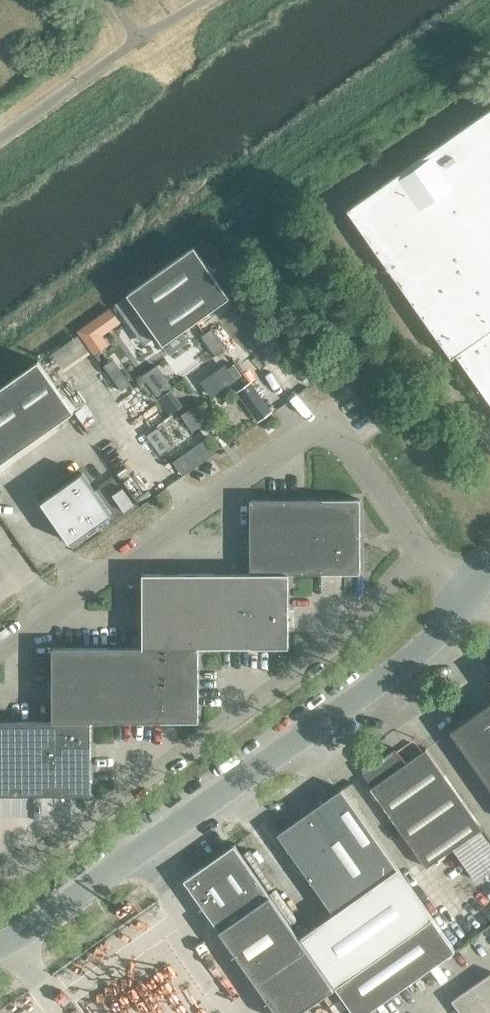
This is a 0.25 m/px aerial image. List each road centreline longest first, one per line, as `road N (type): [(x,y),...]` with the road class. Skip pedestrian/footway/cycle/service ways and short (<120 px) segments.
road 1 (unclassified): [(470,592),(347,447),(308,431),(0,648)]
road 2 (unclassified): [(470,592),(440,636),(319,729),(0,940)]

